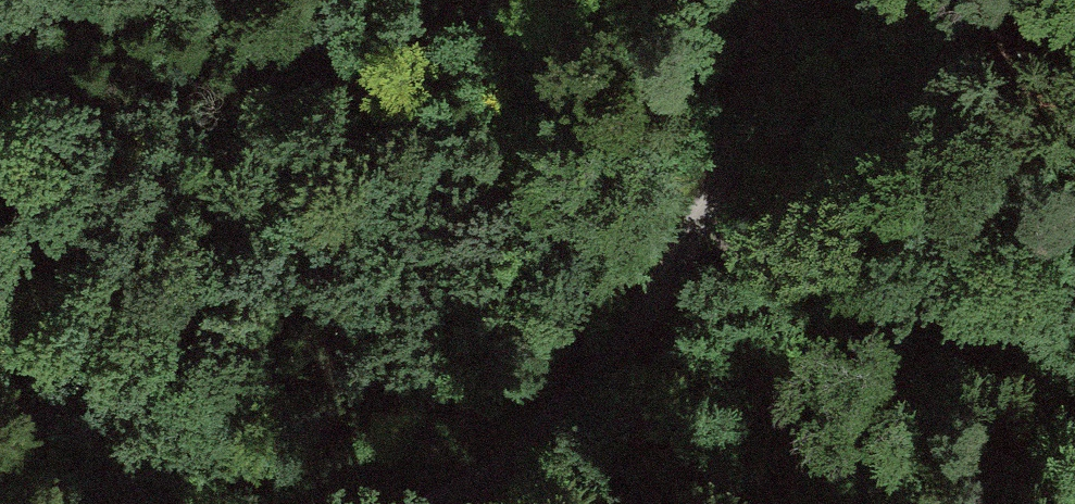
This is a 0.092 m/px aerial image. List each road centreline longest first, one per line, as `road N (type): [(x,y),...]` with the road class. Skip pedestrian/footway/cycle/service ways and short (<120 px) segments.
road 1 (motorway): [(0,383),(497,275),(1074,199)]
road 2 (track): [(761,0),(743,160),(708,229),(557,413),(404,503)]
road 3 (motorway): [(511,0),(275,41),(0,122)]
road 4 (track): [(708,229),(778,332),(778,452),(758,503)]

